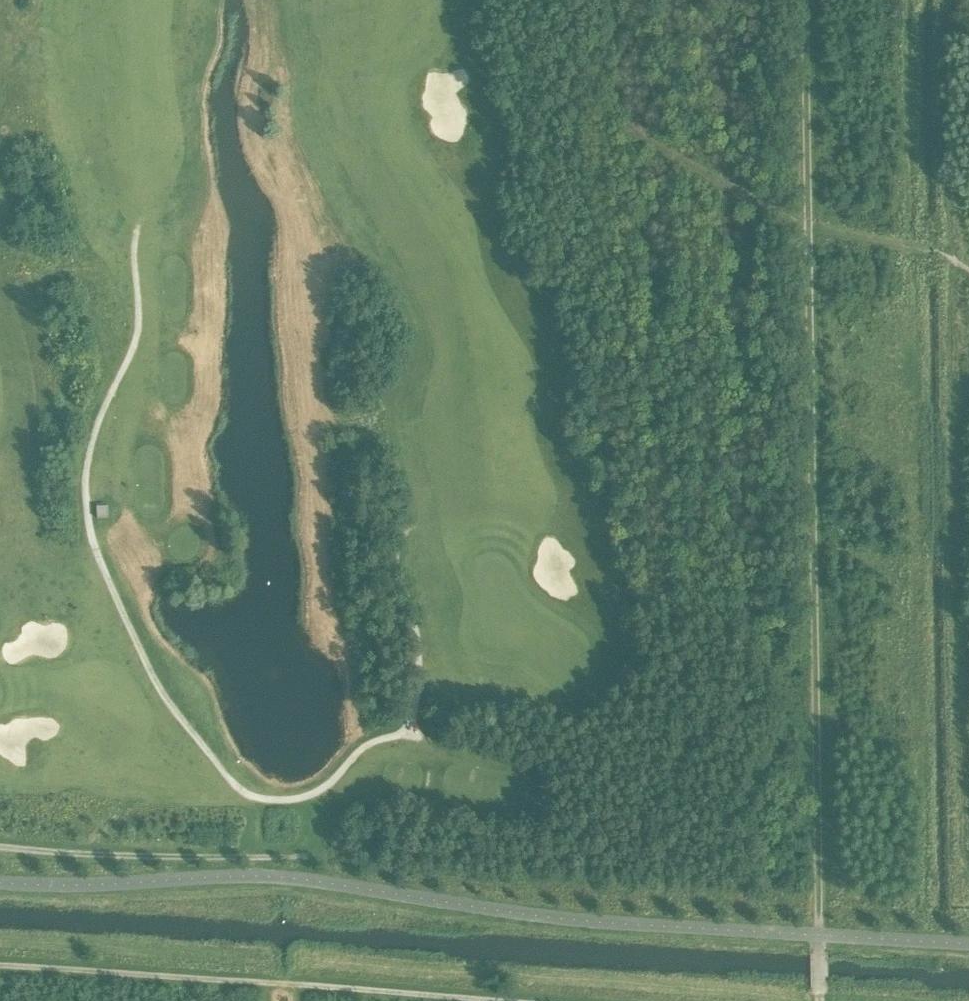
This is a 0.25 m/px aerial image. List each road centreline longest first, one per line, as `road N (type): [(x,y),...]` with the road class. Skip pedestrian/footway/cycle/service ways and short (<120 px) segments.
road 1 (track): [(821,934),(805,0)]
road 2 (track): [(968,874),(946,0)]

